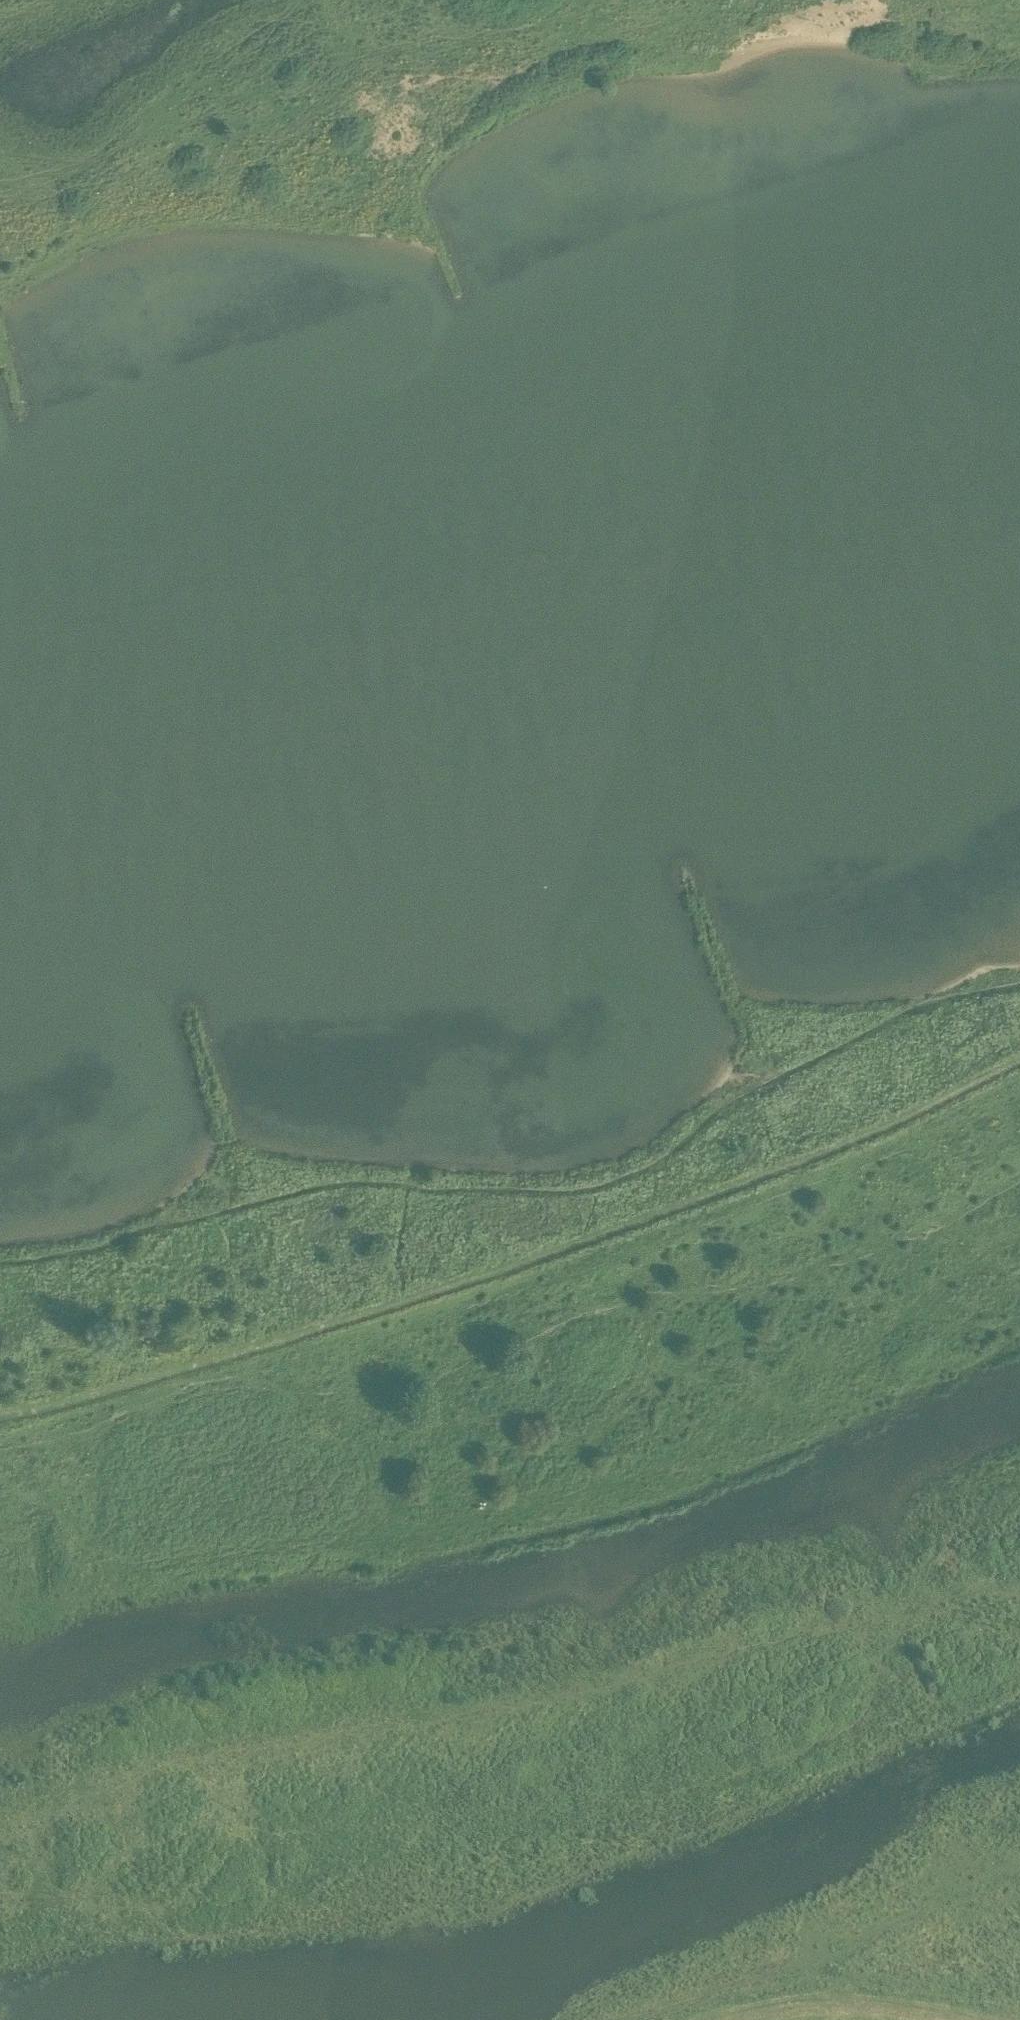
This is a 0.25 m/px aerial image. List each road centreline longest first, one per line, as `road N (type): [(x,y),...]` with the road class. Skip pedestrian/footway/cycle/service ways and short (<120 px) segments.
road 1 (track): [(1019,1060),(896,1118),(574,1239),(37,1401),(0,1405)]

